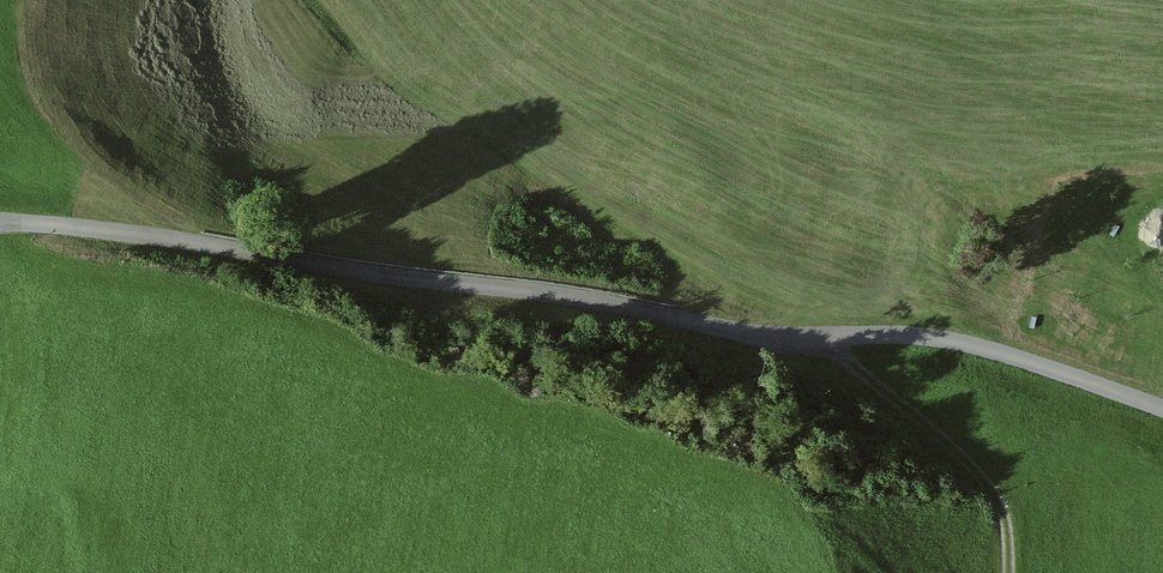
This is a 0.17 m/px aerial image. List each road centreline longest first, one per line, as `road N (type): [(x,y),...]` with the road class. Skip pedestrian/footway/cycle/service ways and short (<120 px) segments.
road 1 (residential): [(0,221),(230,246),(380,276),(581,294),(718,326),(885,330),(974,345),(1162,410)]
road 2 (track): [(811,332),(970,470),(1013,572)]

